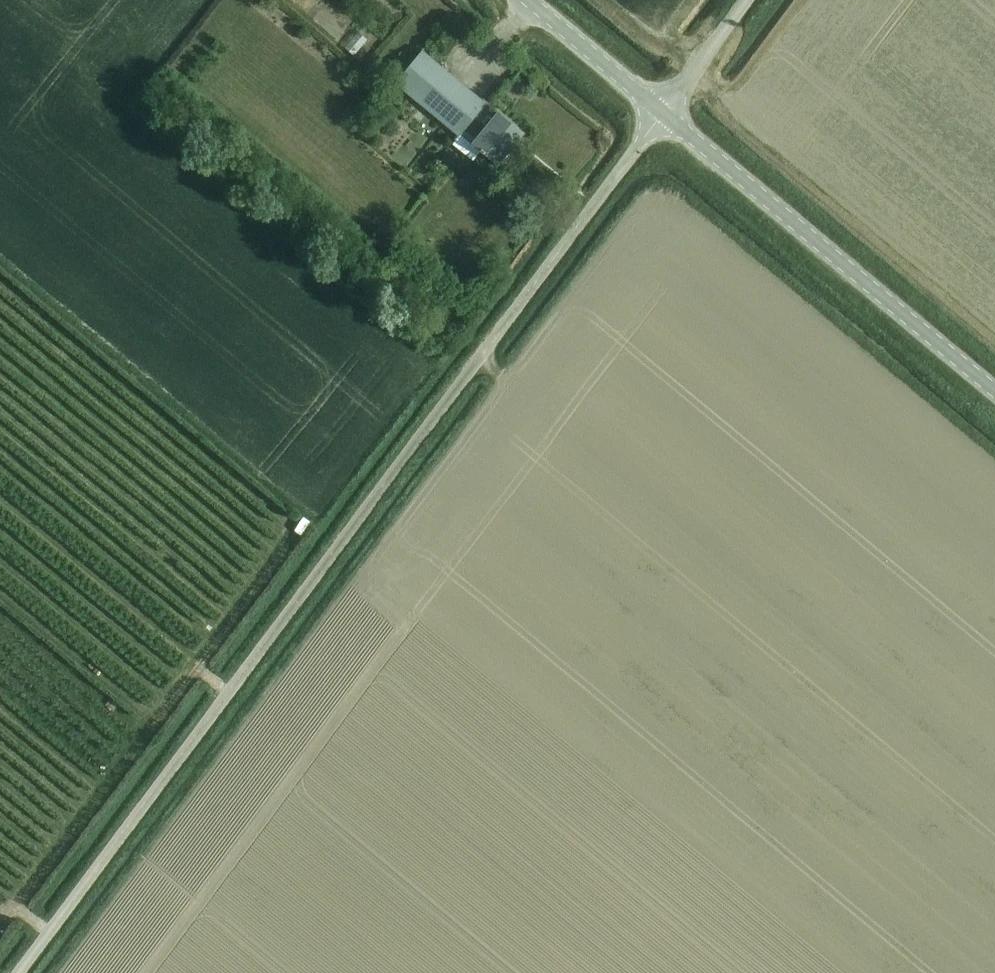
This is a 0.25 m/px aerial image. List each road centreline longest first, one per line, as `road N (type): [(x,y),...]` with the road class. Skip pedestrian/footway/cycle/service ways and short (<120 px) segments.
road 1 (unclassified): [(28,972),(663,112)]
road 2 (tertiary): [(994,396),(663,112)]
road 3 (tertiary): [(663,112),(528,0)]
road 4 (unclassified): [(663,112),(747,0)]

